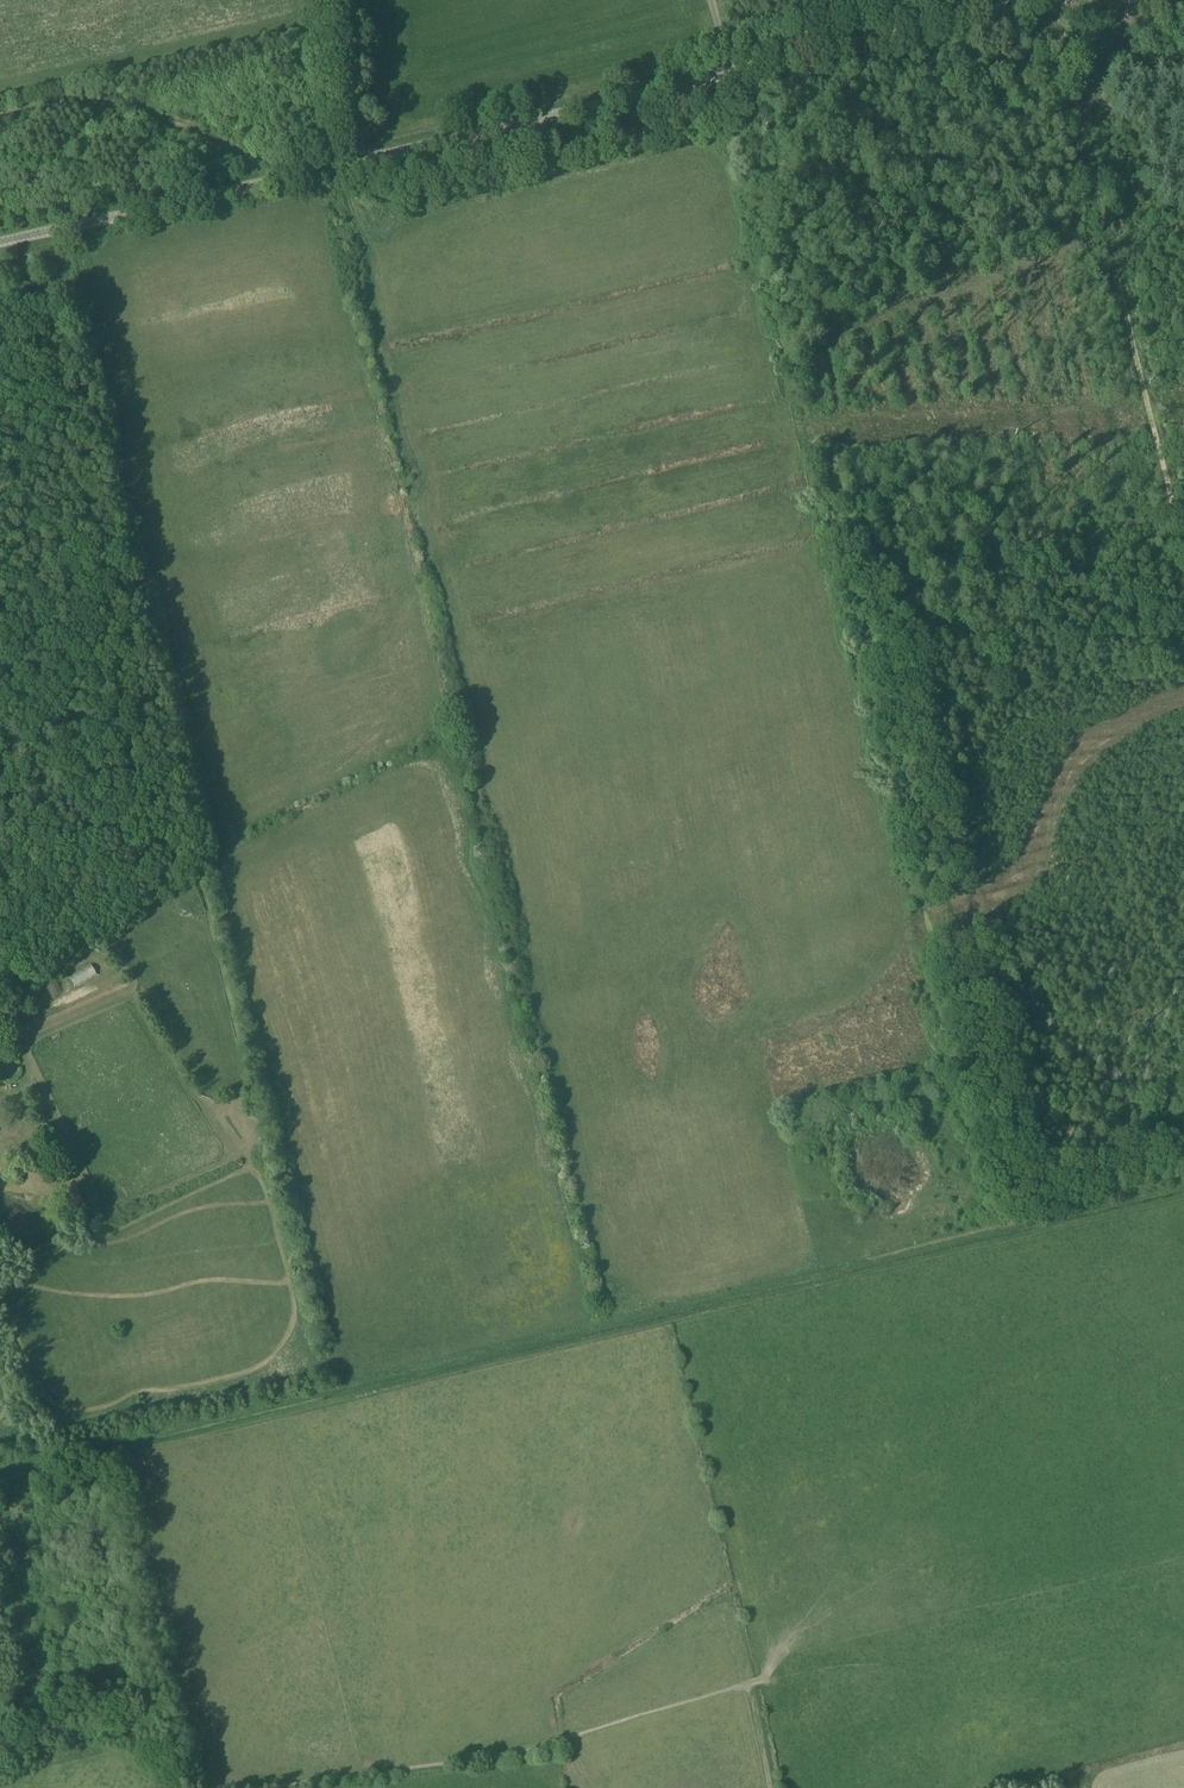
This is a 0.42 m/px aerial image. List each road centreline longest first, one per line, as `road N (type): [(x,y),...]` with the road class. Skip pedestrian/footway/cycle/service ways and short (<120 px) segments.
road 1 (unclassified): [(357,162),(1044,0)]
road 2 (unclassified): [(0,243),(357,162)]
road 3 (unclassified): [(357,162),(338,0)]

